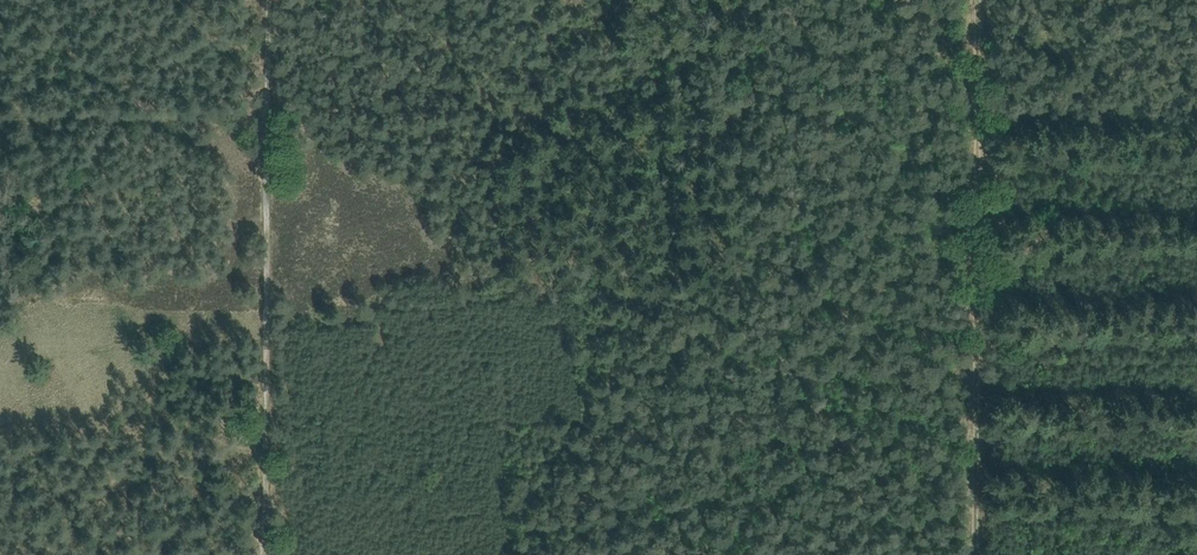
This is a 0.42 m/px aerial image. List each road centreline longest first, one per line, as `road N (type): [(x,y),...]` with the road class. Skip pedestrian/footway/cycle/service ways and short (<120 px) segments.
road 1 (track): [(0,112),(205,113),(271,105),(262,554)]
road 2 (track): [(978,554),(980,0)]

